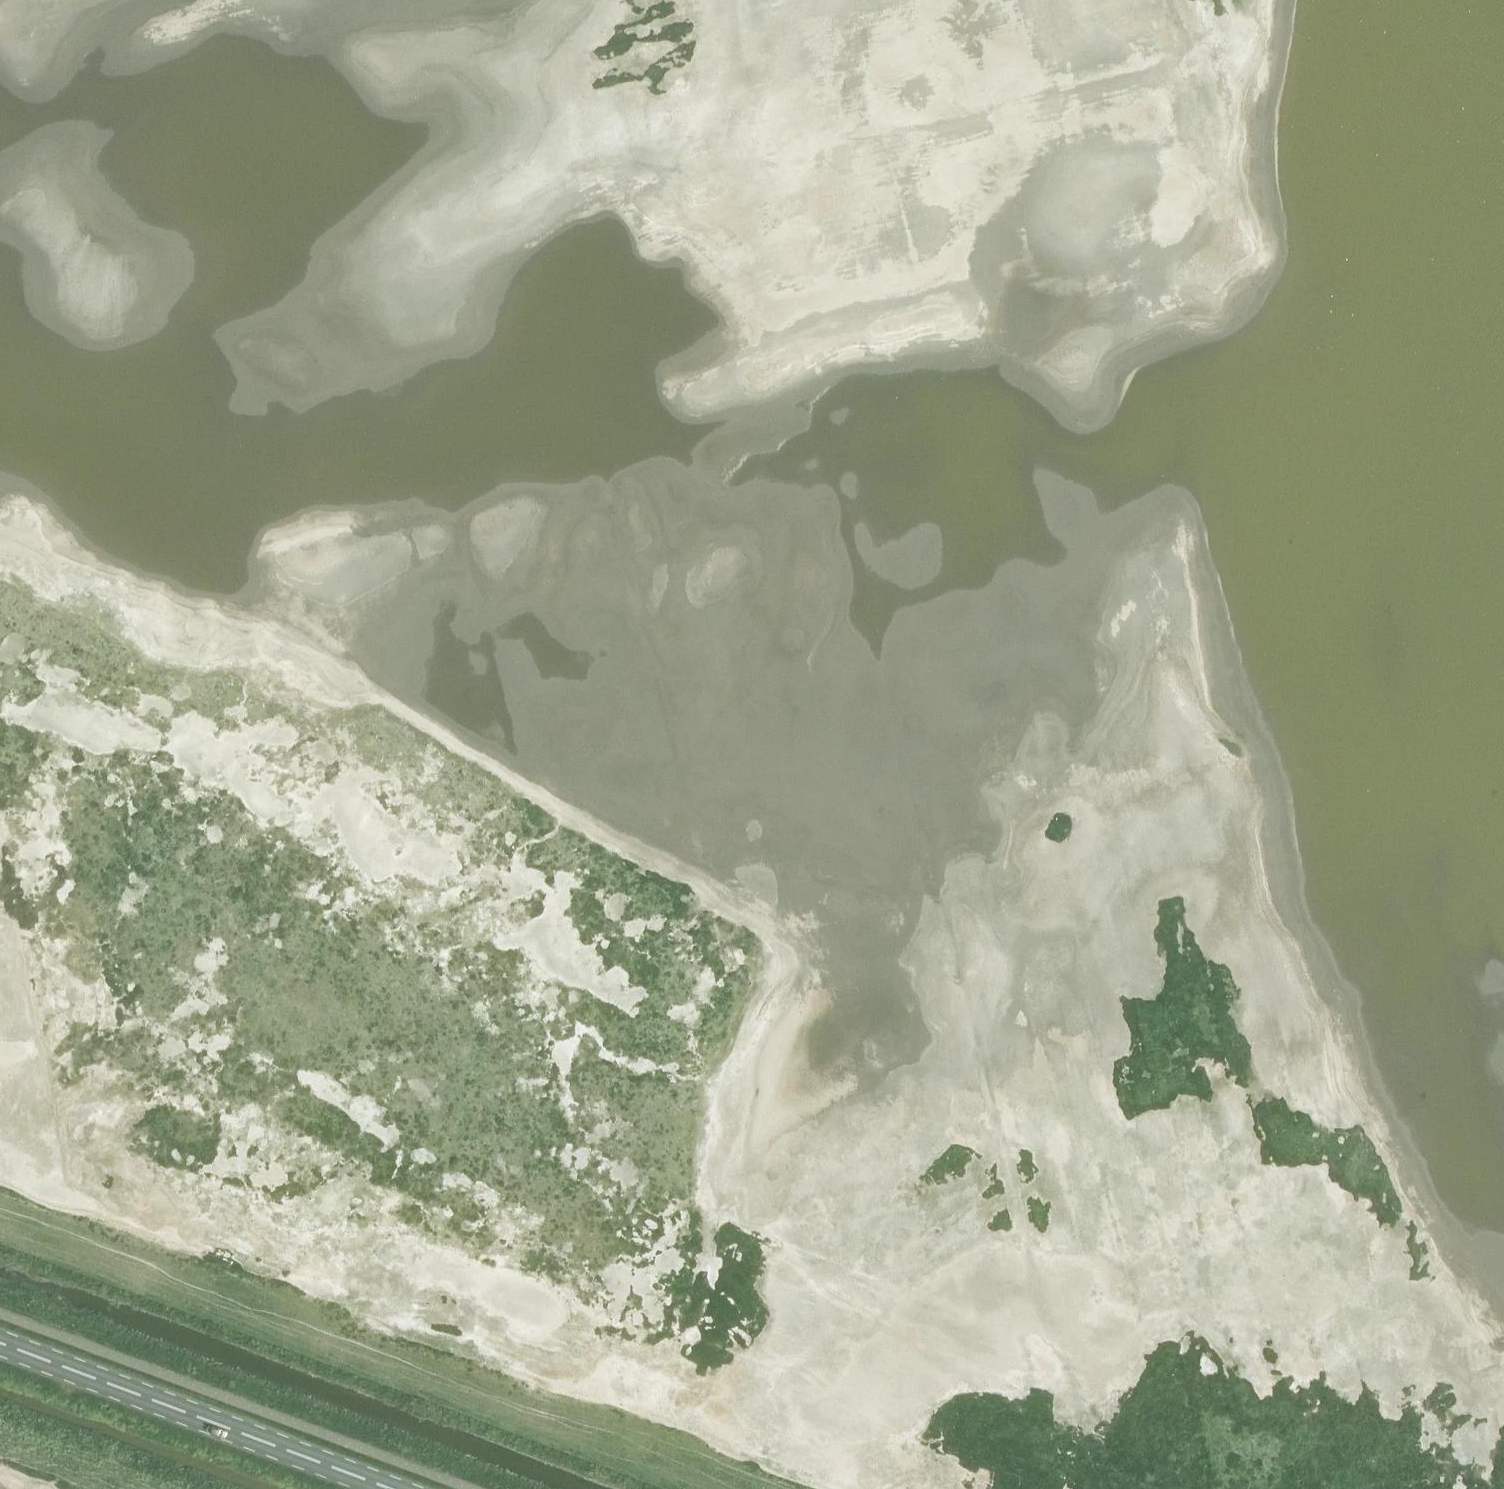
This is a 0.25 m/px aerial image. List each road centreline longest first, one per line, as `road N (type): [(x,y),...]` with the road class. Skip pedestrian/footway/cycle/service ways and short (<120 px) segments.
road 1 (primary): [(389,1488),(0,1344)]

